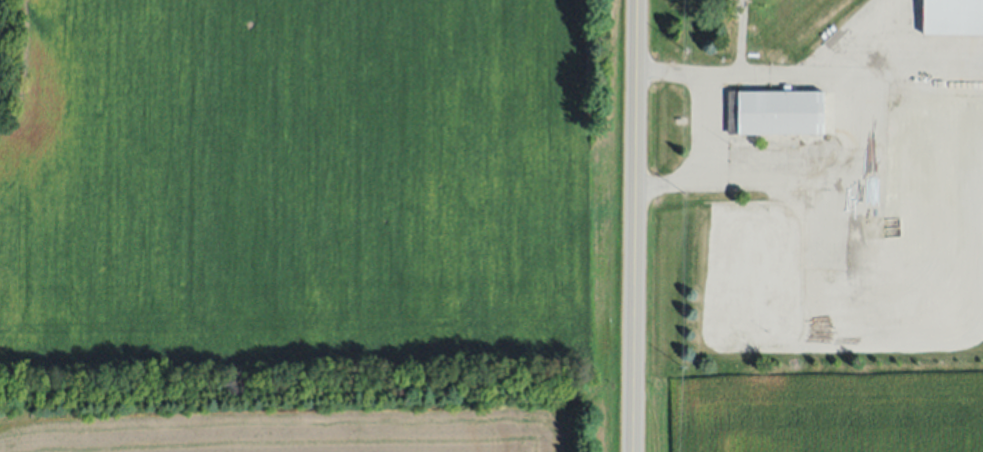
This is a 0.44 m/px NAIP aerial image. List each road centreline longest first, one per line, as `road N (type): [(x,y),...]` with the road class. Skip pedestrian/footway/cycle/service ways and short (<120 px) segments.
road 1 (primary): [(633,451),(636,0)]

